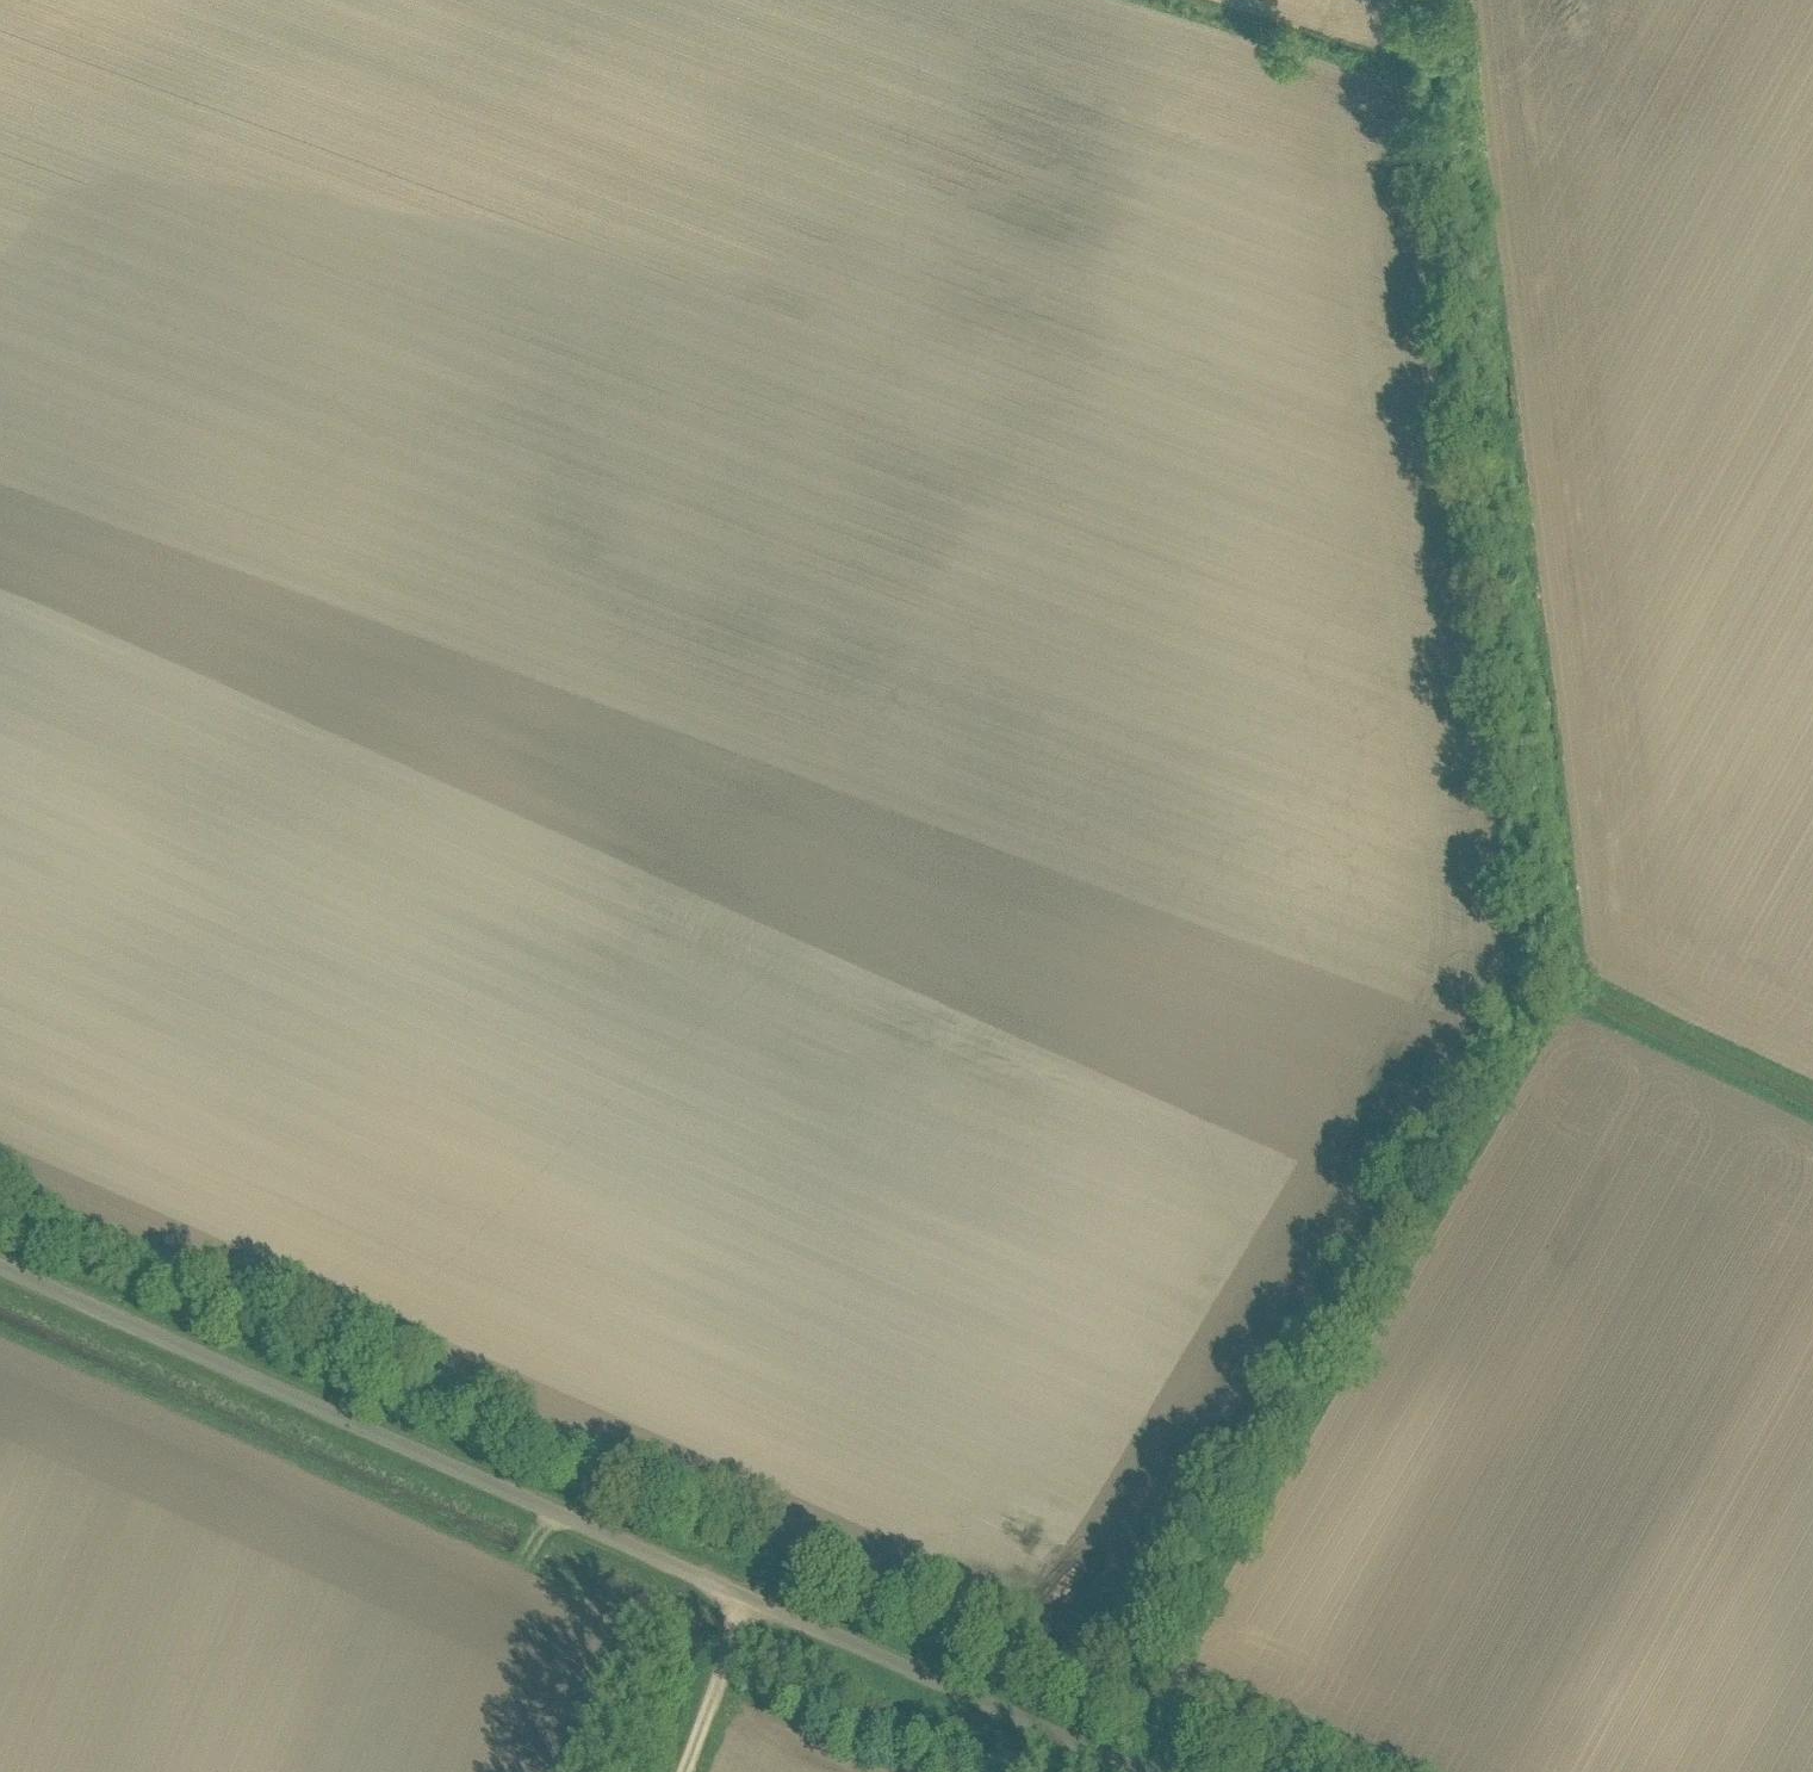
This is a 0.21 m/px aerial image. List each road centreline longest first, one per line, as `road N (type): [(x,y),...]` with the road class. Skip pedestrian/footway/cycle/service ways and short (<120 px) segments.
road 1 (unclassified): [(1150,1771),(751,1604),(0,1266)]
road 2 (track): [(682,1771),(751,1604)]

